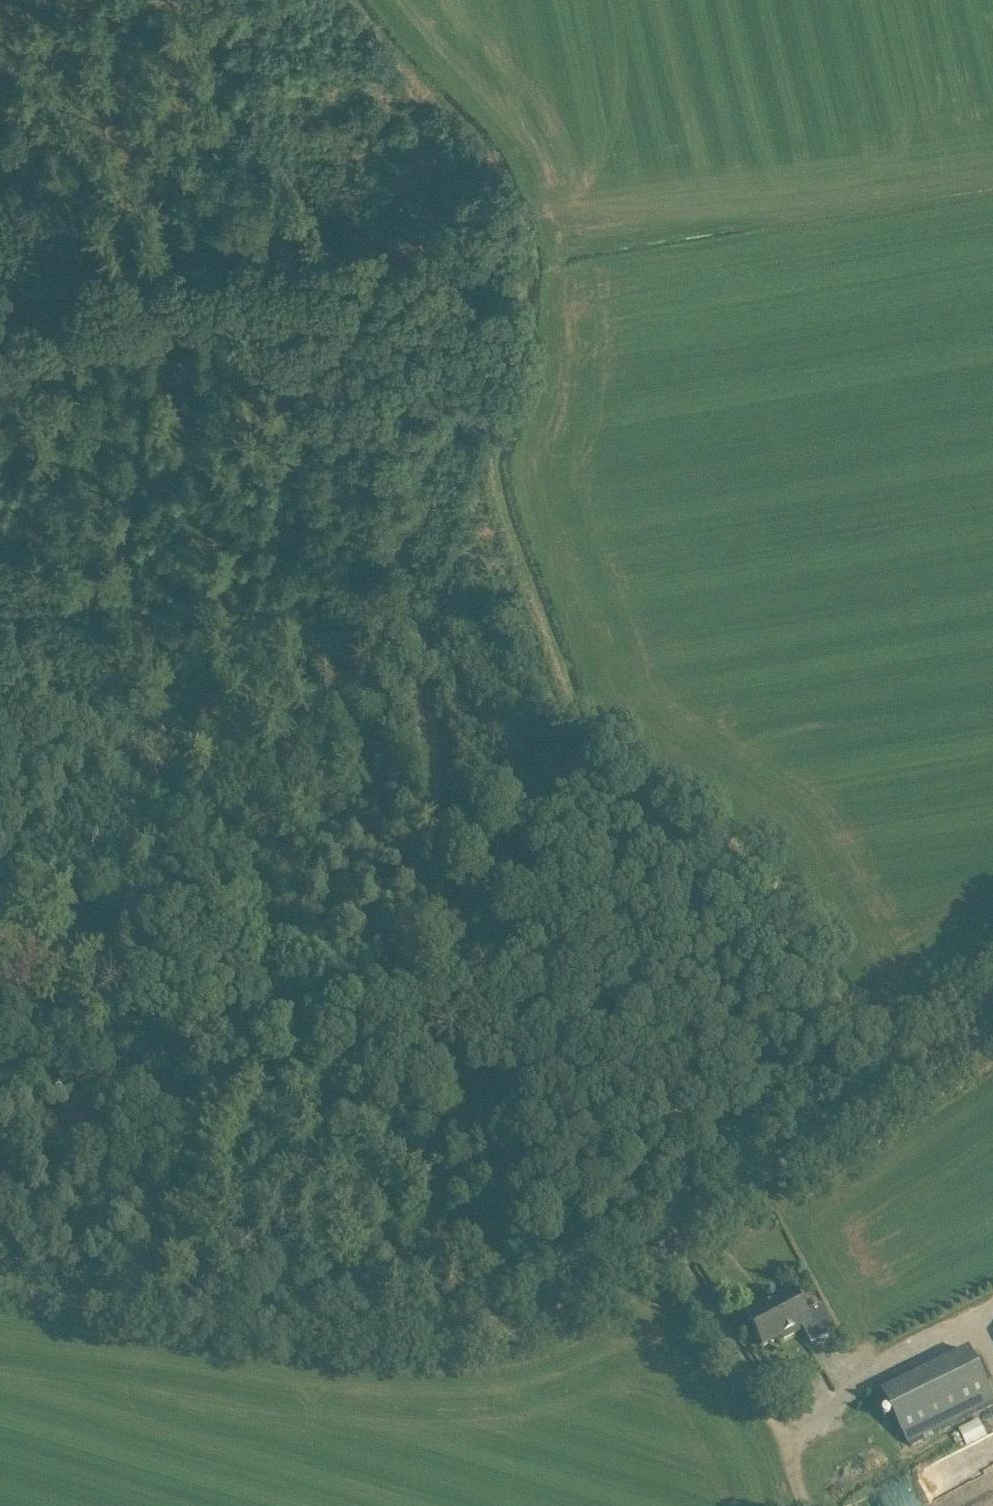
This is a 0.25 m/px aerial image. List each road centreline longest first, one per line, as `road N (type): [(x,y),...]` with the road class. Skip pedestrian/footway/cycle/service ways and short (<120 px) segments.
road 1 (unclassified): [(992,1026),(598,1287),(514,1325),(439,1342),(361,1344),(0,1286)]
road 2 (track): [(809,1505),(801,1463),(668,1242)]

